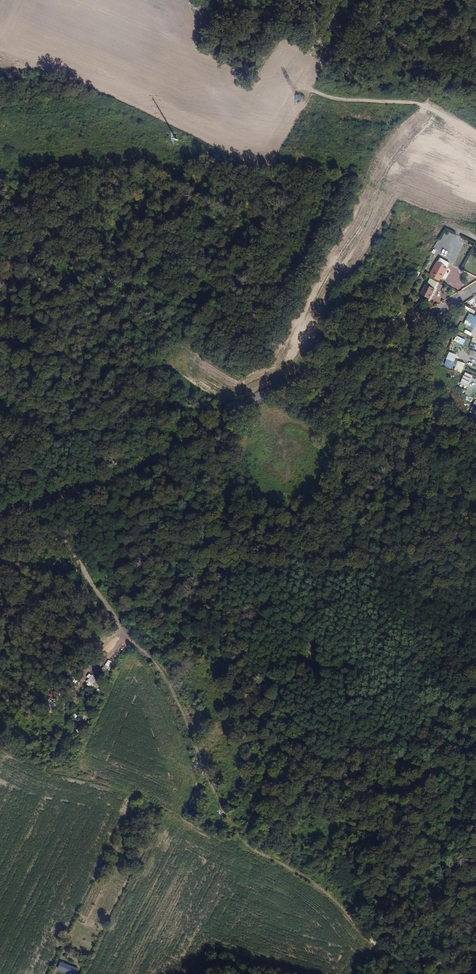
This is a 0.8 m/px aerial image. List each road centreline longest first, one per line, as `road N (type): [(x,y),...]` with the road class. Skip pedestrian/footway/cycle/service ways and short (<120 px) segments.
road 1 (unclassified): [(475,293),(385,348),(261,403),(103,492),(0,518)]
road 2 (track): [(0,750),(123,787),(281,858),(419,973)]
road 3 (track): [(241,840),(172,683),(36,510)]

